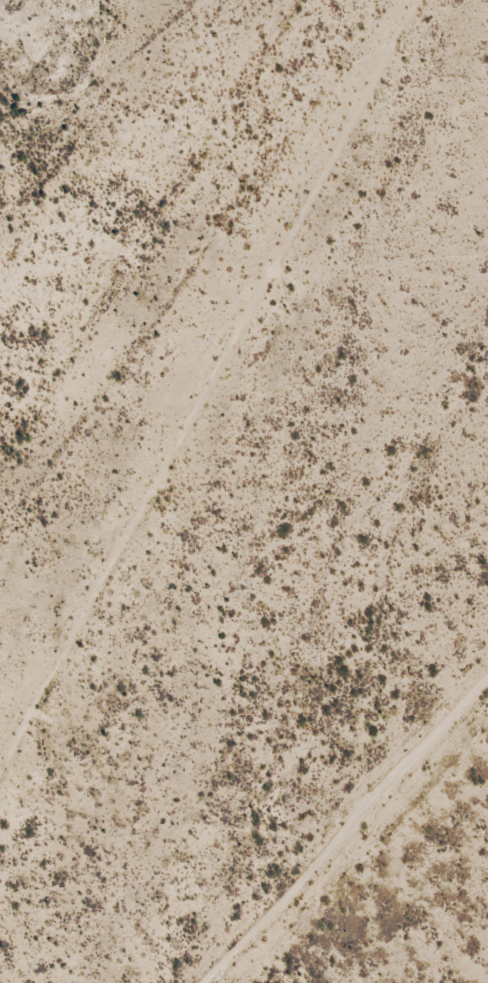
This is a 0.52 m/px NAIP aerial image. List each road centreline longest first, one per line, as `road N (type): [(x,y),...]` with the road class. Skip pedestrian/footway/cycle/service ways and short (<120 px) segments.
road 1 (track): [(421,0),(149,444),(0,735)]
road 2 (track): [(209,982),(487,701)]

